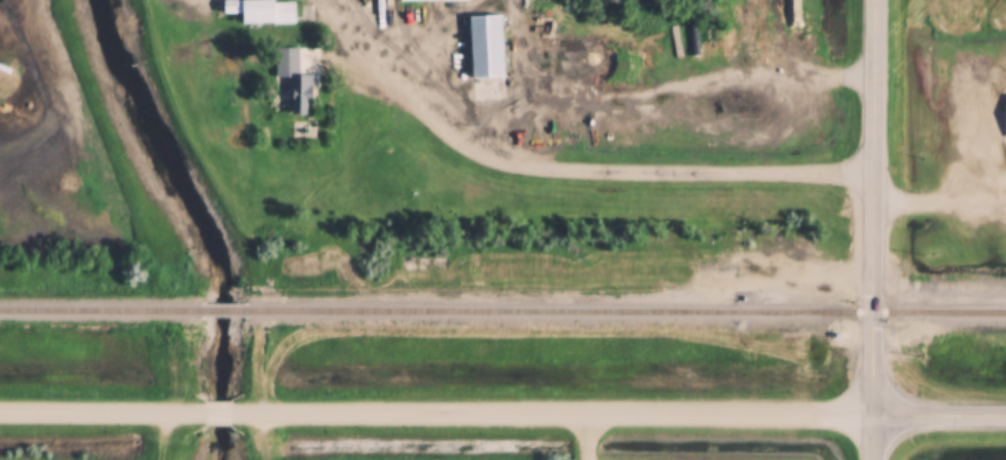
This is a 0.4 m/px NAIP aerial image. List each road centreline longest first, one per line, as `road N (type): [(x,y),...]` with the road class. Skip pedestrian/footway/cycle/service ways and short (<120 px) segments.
road 1 (residential): [(224,414),(870,418)]
road 2 (tertiary): [(873,459),(876,0)]
road 3 (residential): [(0,412),(198,414)]
road 4 (tertiary): [(1005,416),(870,418)]

